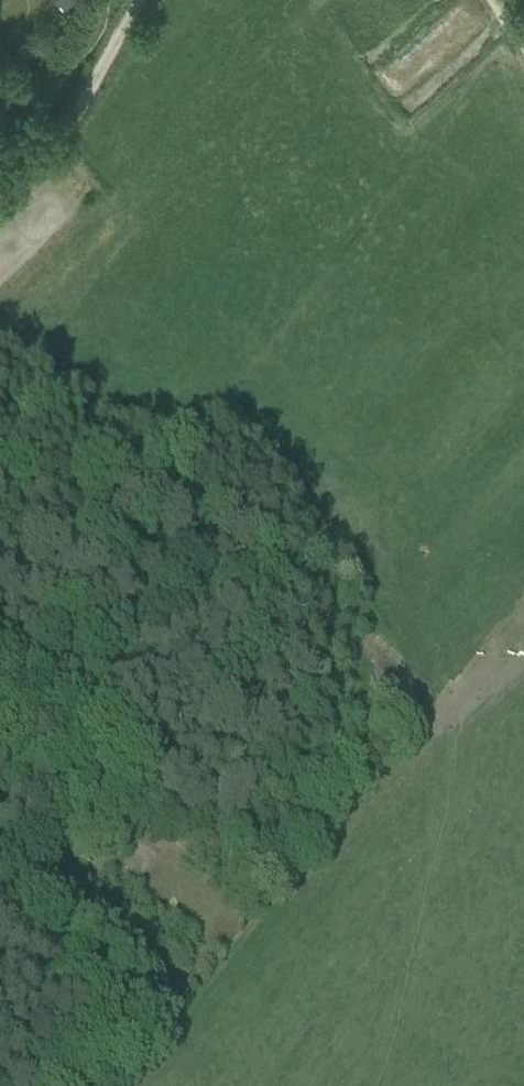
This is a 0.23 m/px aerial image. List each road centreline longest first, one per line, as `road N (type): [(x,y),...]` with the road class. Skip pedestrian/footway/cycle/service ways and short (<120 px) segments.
road 1 (track): [(0,186),(72,106),(136,0)]

